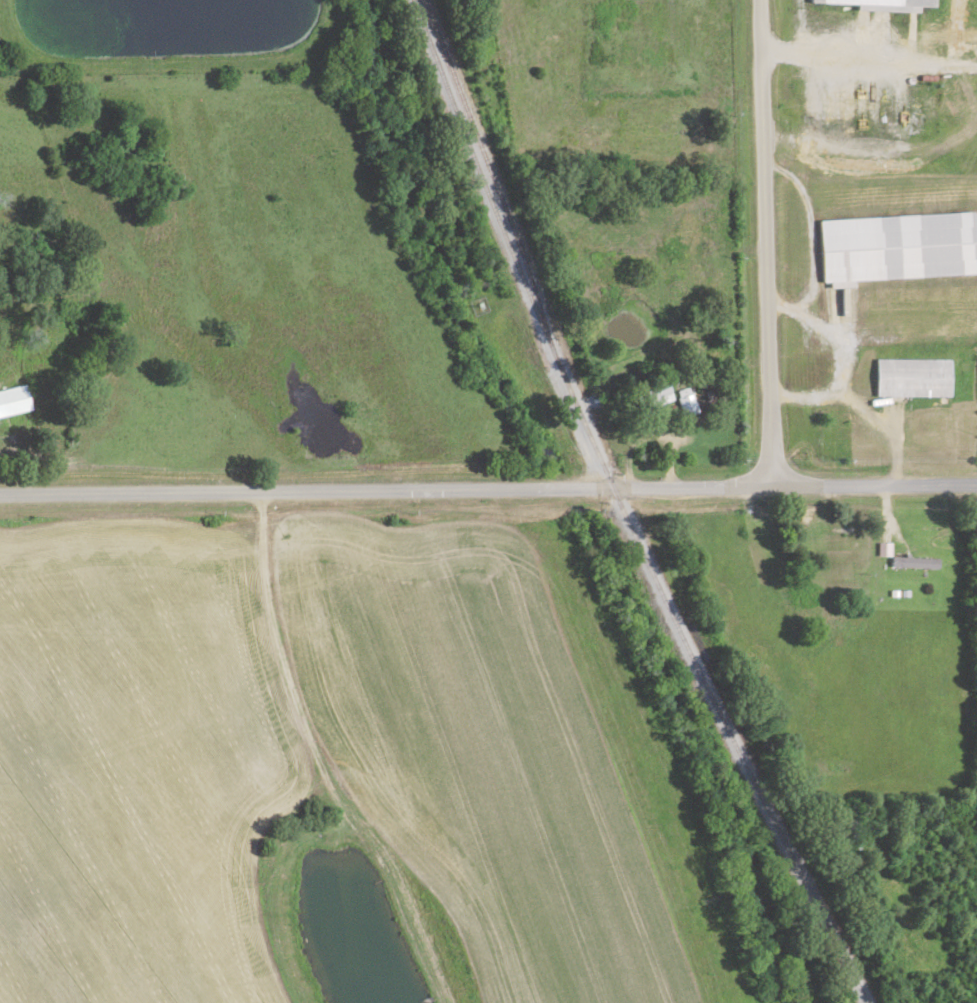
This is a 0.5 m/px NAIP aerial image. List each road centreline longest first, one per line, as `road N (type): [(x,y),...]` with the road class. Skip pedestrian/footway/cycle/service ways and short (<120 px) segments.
road 1 (residential): [(976,482),(0,491)]
road 2 (residential): [(774,484),(758,0)]

